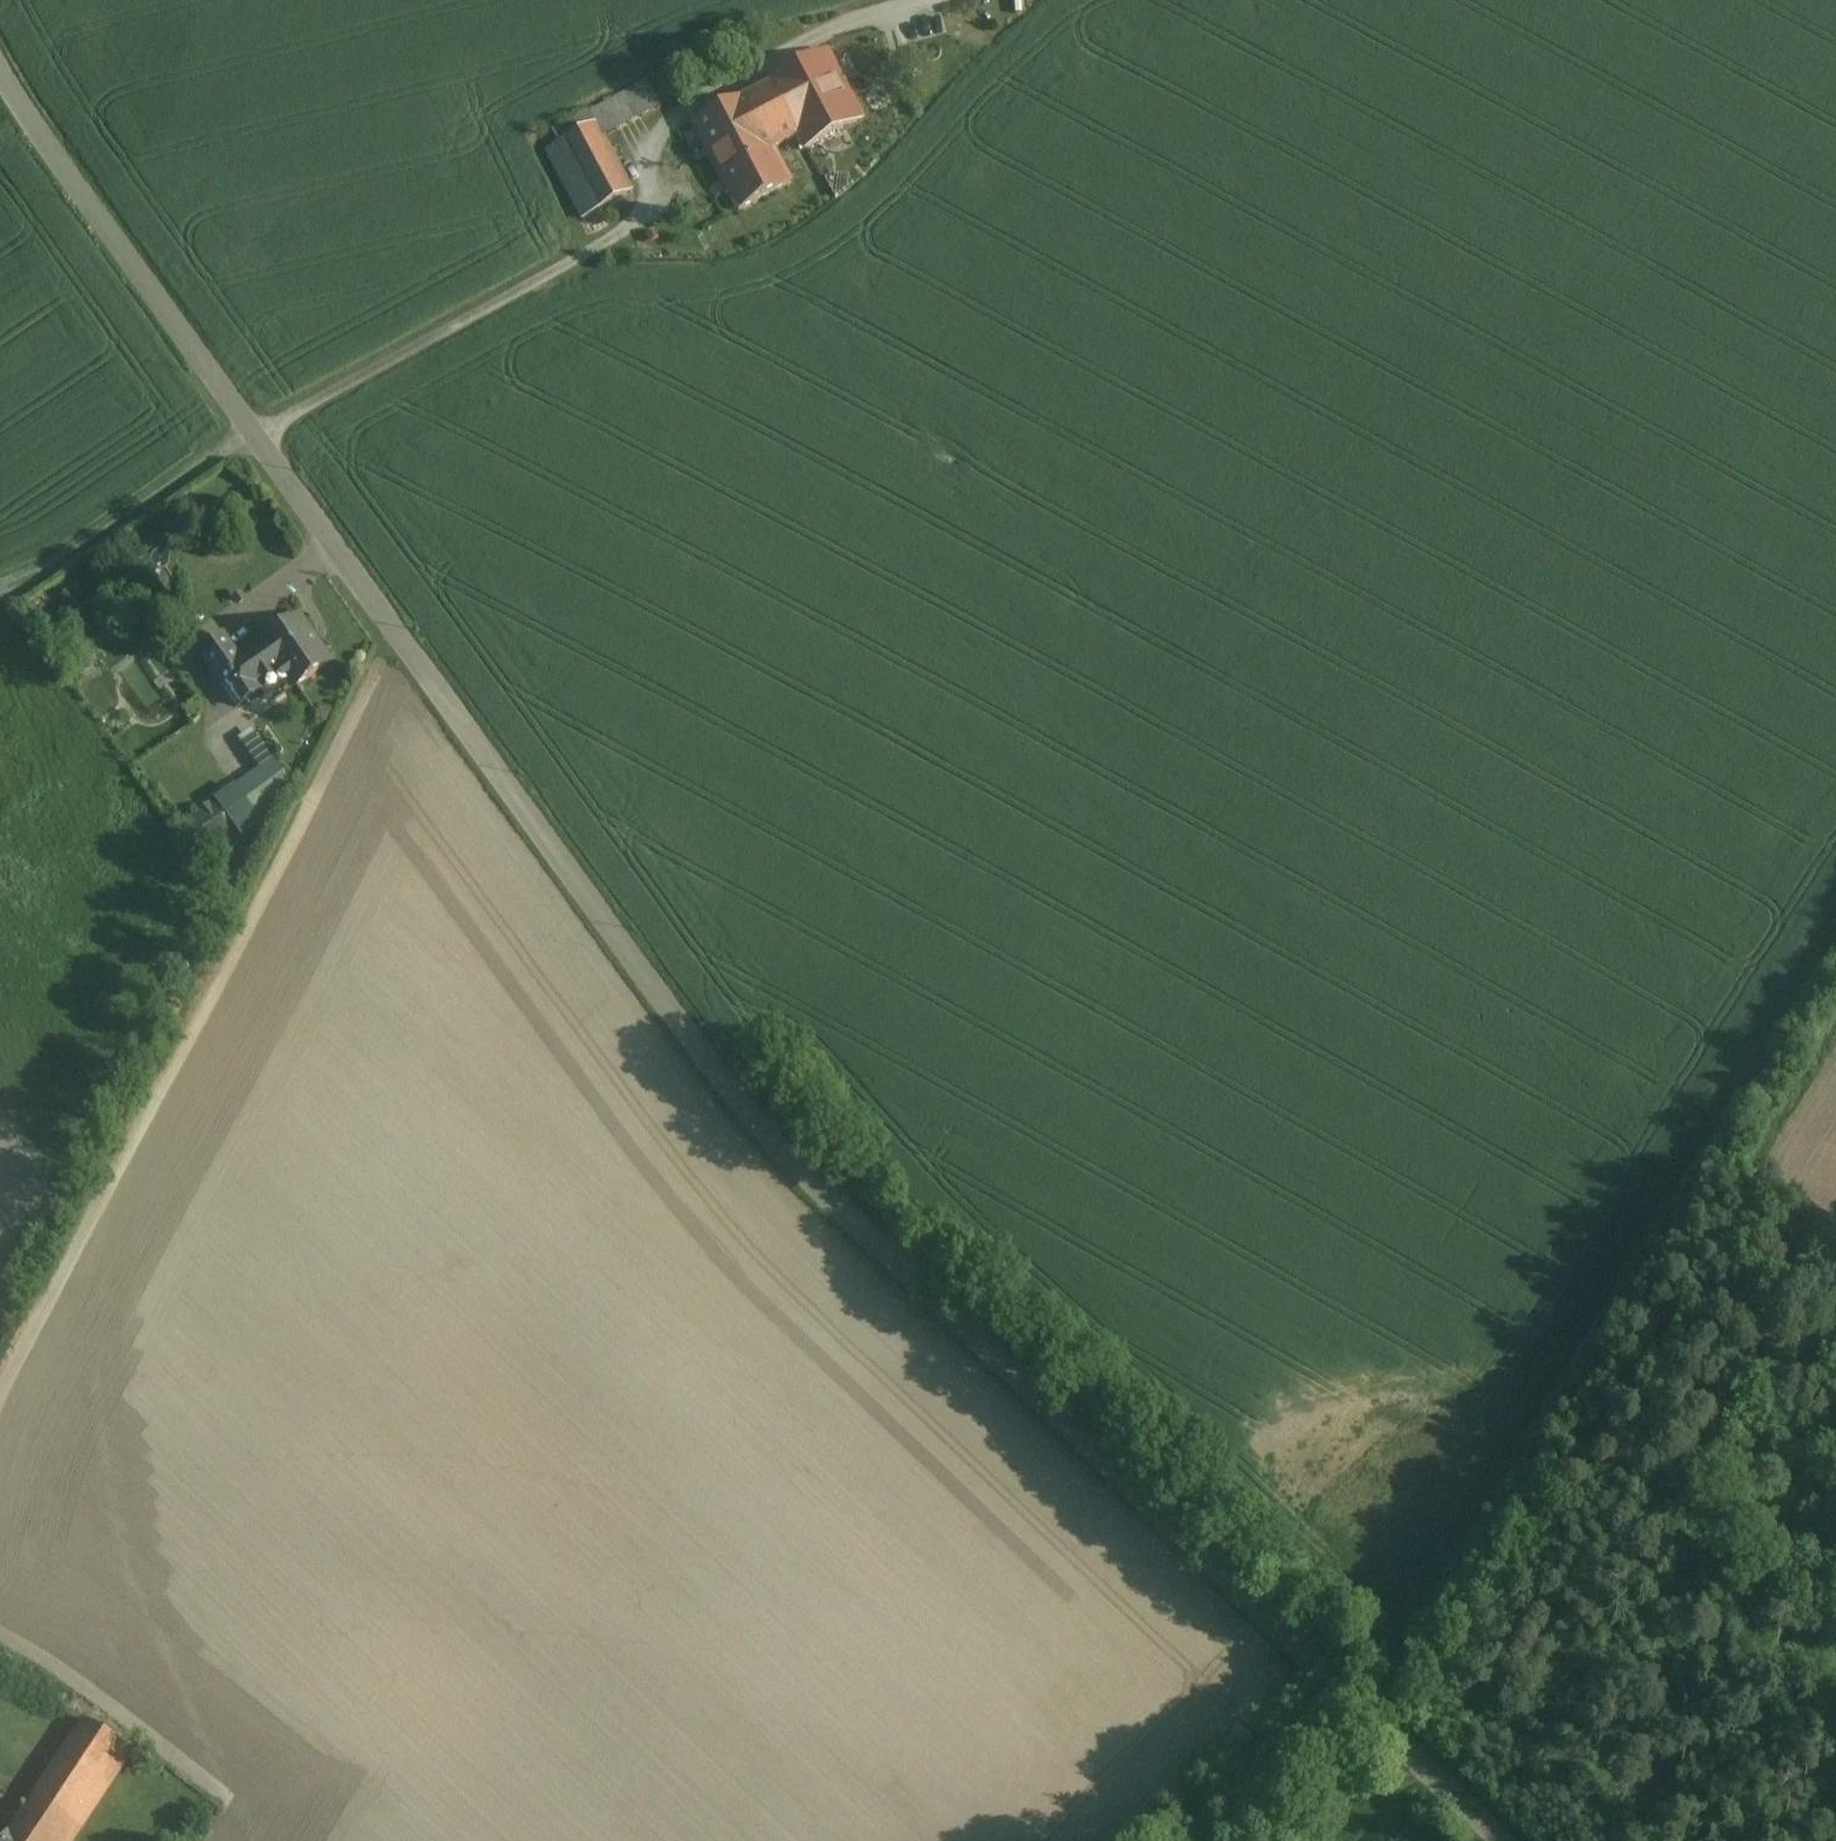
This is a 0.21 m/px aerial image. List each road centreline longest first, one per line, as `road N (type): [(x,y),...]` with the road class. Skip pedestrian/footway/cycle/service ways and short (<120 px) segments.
road 1 (unclassified): [(1503,1840),(880,1248),(717,1074),(195,354),(0,69)]
road 2 (track): [(906,0),(831,26),(693,97),(683,118)]

